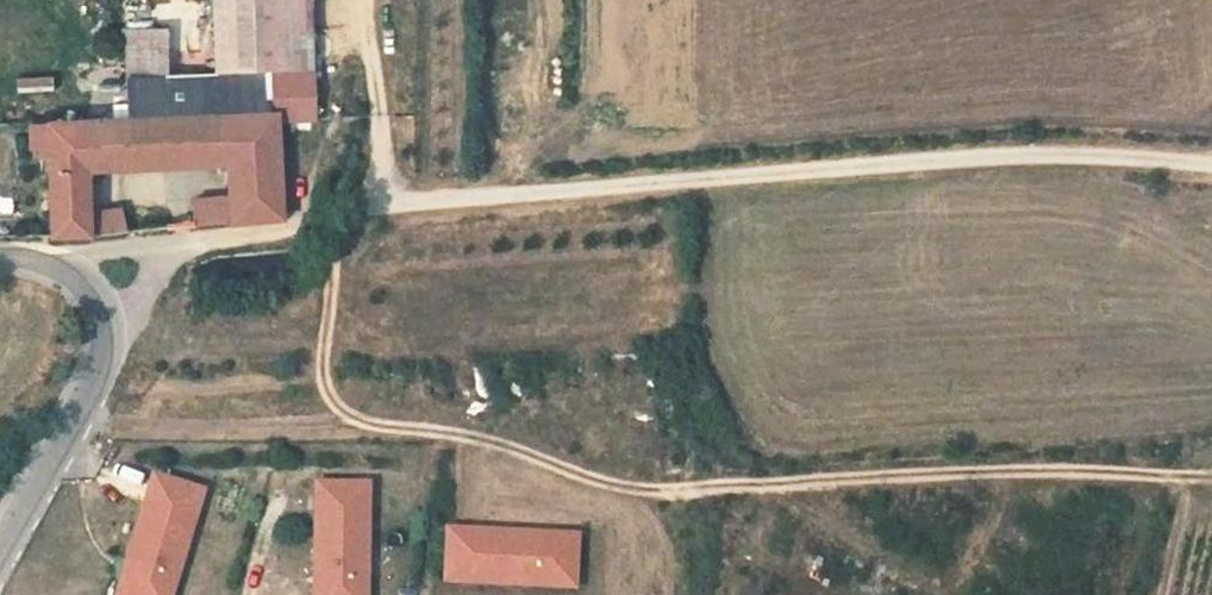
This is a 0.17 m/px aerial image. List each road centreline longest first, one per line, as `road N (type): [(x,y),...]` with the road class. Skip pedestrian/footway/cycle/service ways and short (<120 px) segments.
road 1 (track): [(322,222),(333,274),(324,364),(330,399),(351,417),(378,425),(470,436),(656,490),(985,472),(1211,475)]
road 2 (track): [(191,247),(354,216),(999,158),(1211,171)]
road 3 (residential): [(108,336),(99,373),(0,554)]
road 4 (unclassified): [(39,258),(191,247)]
road 5 (unclassified): [(108,336),(159,265),(191,247)]

